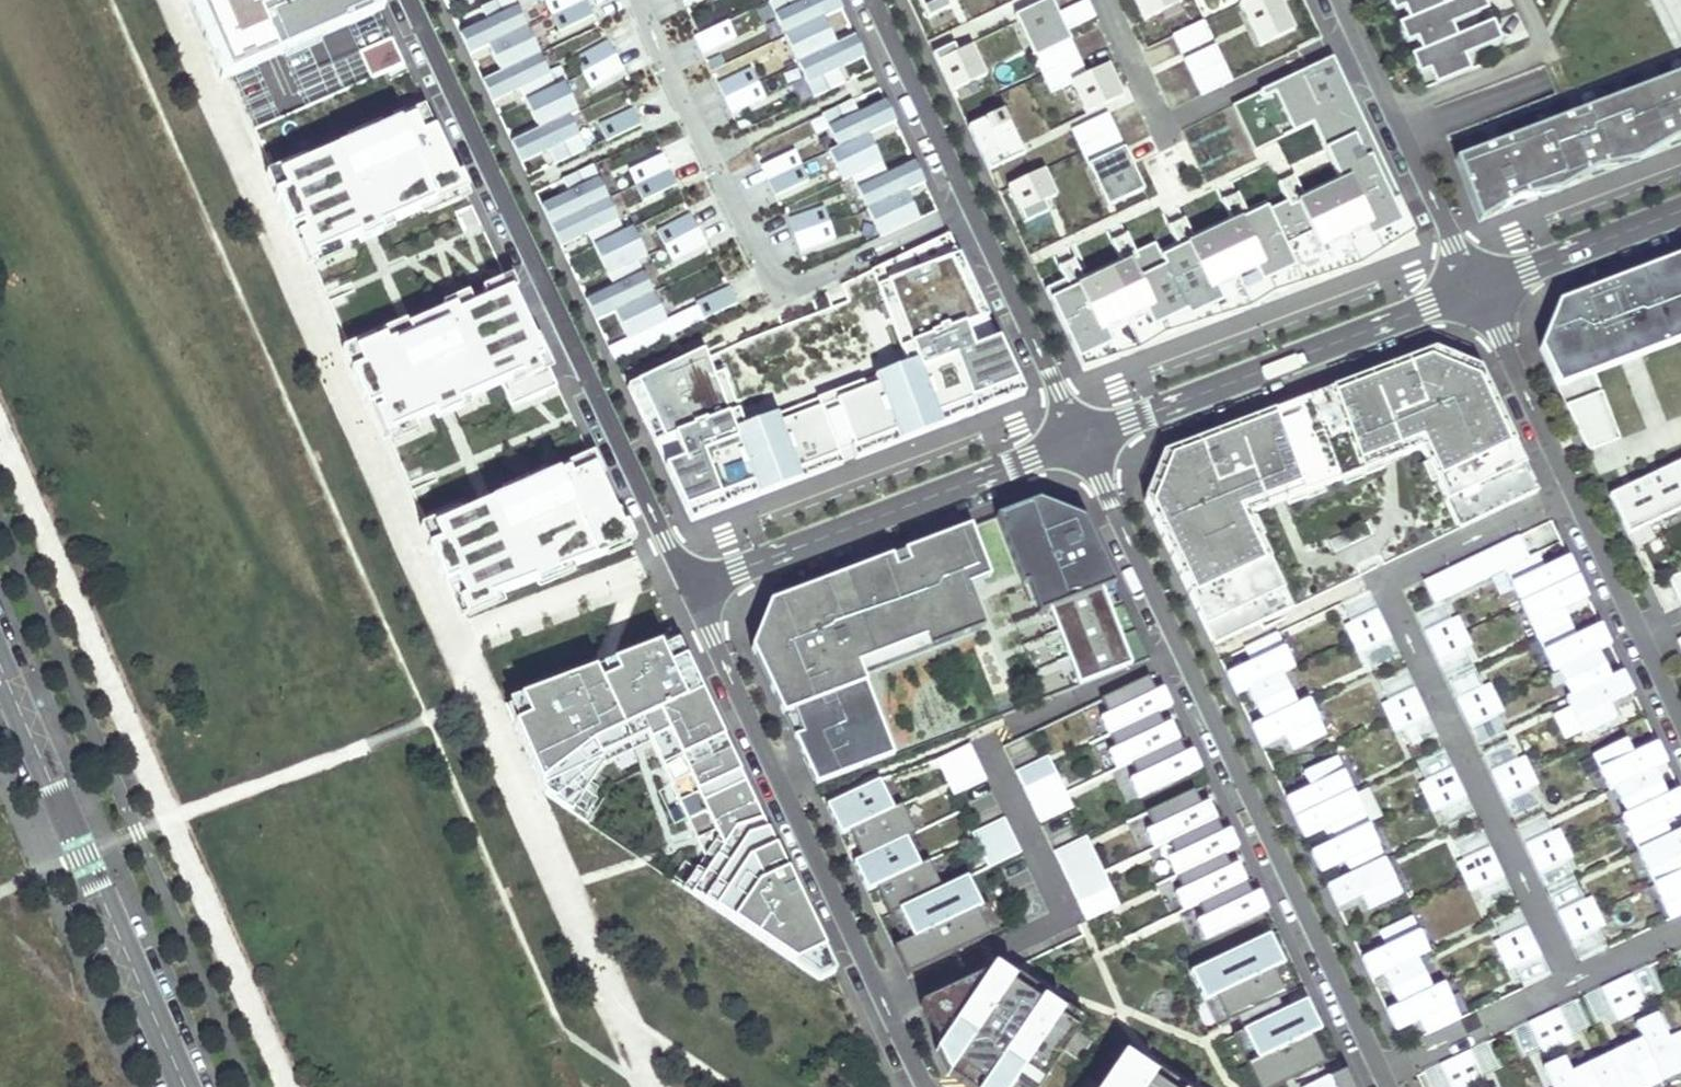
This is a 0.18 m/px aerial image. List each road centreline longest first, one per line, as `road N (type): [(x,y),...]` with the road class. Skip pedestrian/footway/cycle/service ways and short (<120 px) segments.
road 1 (residential): [(1080,439),(1380,1072)]
road 2 (residential): [(1572,981),(1378,583),(1577,496)]
road 3 (residential): [(690,587),(411,0)]
road 4 (residential): [(928,1086),(690,587)]
road 5 (residential): [(971,213),(785,295),(689,112),(642,0)]
road 6 (residential): [(0,666),(185,1086)]
road 7 (residential): [(1080,439),(1477,287)]
road 8 (residential): [(690,587),(1080,439)]
road 9 (residential): [(1105,0),(1163,126),(1303,59)]
road 10 (residential): [(971,213),(1080,439)]
road 11 (residential): [(873,0),(971,213)]
road 12 (residential): [(1577,496),(1477,287)]
road 13 (residential): [(1522,0),(1546,51),(1396,112)]
road 14 (residential): [(1477,287),(1680,210)]
road 15 (residential): [(1572,981),(1380,1072)]
road 16 (residential): [(1477,287),(1396,112)]
road 17 (residential): [(1645,640),(1577,496)]
road 18 (residential): [(1680,930),(1572,981)]

